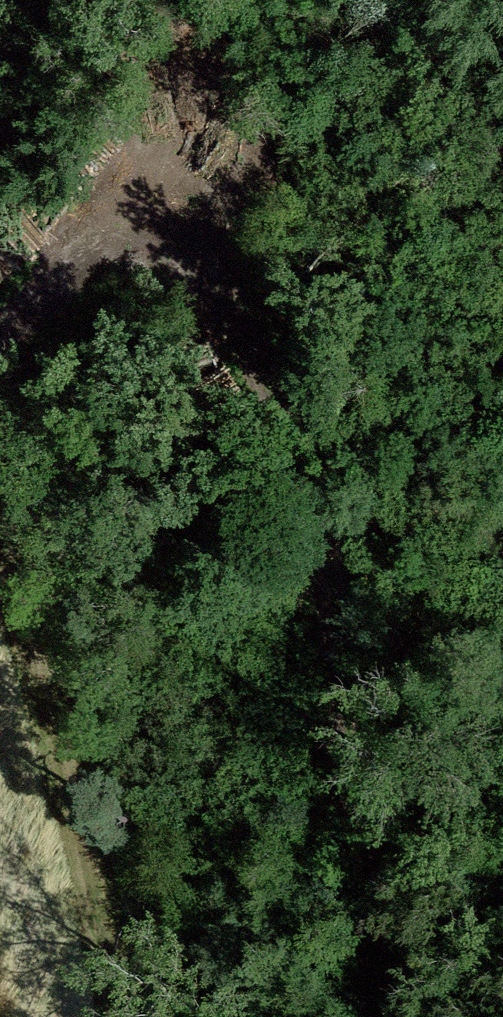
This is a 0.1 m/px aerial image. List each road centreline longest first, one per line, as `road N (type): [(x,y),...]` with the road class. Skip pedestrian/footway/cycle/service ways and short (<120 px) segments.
road 1 (track): [(241,274),(333,518),(367,769),(388,1016)]
road 2 (track): [(0,552),(128,1016)]
road 3 (track): [(241,274),(154,251),(3,344),(0,363)]

